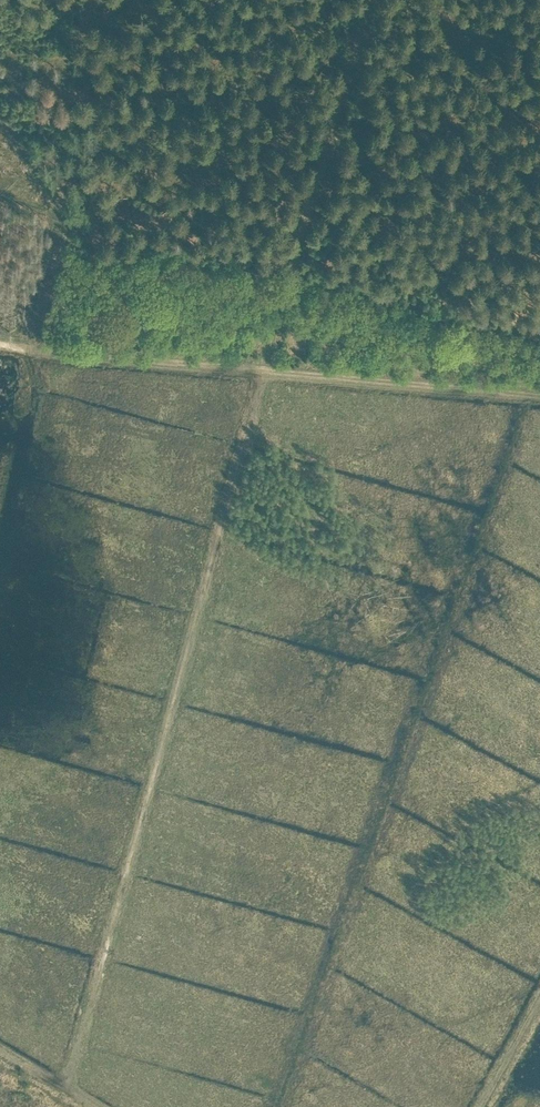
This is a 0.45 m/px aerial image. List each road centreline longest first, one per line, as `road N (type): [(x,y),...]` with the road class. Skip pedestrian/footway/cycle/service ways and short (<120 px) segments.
road 1 (track): [(0,343),(266,371),(103,954)]
road 2 (track): [(266,371),(539,397)]
road 3 (track): [(0,120),(66,225),(33,348)]
road 4 (track): [(103,954),(64,1086)]
road 5 (track): [(539,999),(480,1106)]

